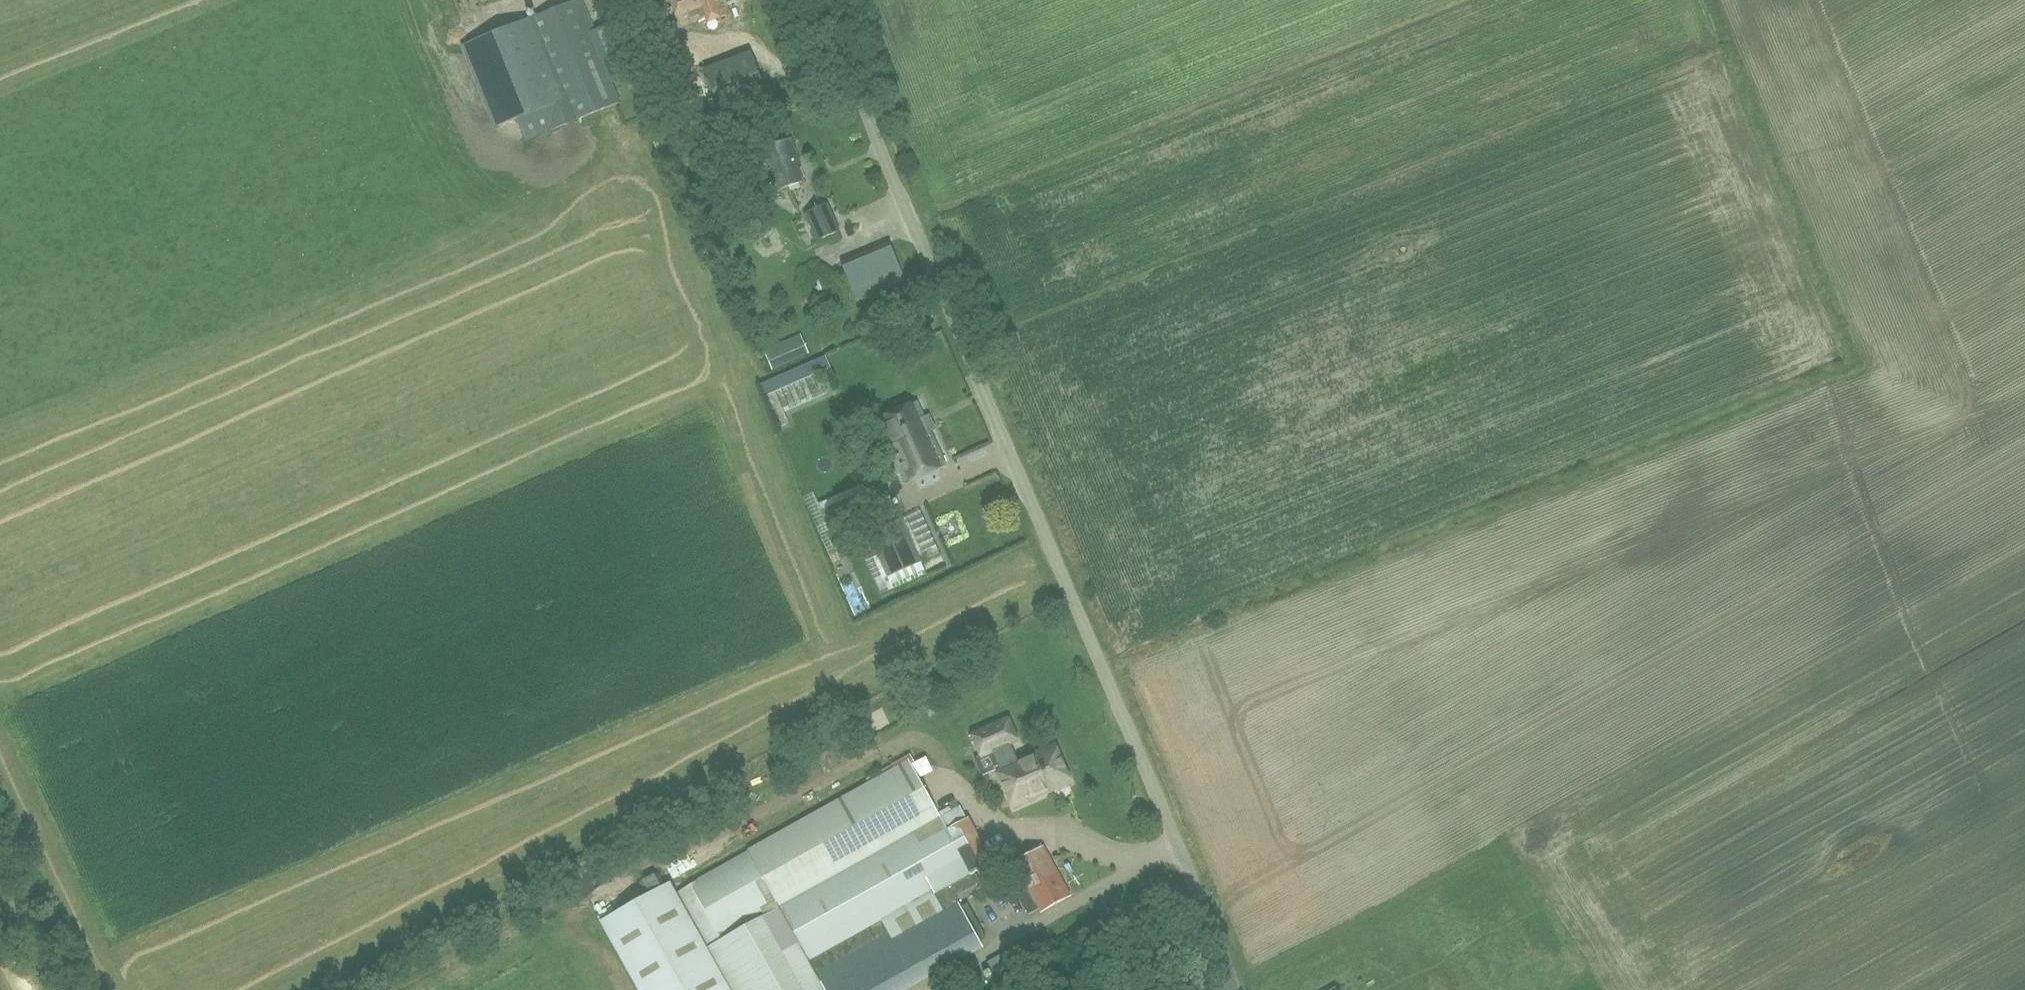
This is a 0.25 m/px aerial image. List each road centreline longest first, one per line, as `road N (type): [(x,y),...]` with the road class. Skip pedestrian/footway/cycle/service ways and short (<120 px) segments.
road 1 (unclassified): [(1234,989),(822,0)]

